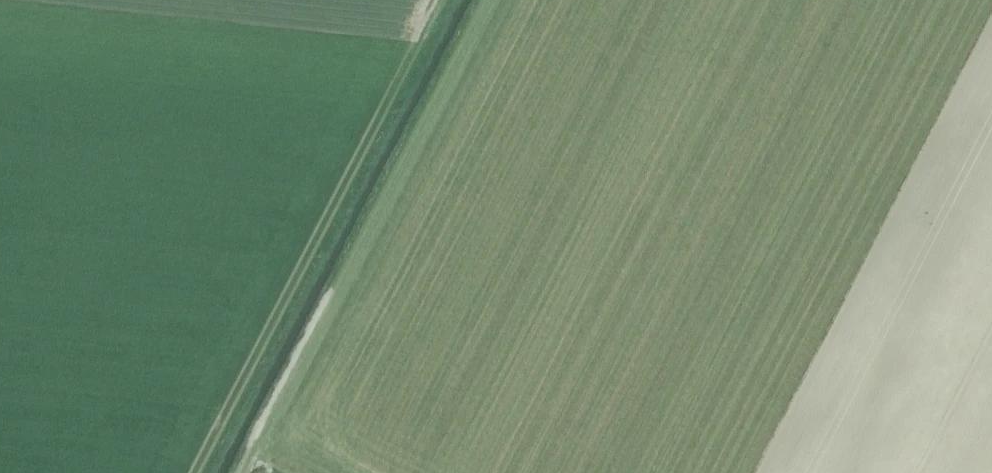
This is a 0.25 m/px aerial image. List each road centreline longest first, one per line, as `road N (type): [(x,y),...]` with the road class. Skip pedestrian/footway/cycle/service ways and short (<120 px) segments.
road 1 (track): [(444,0),(198,472)]

